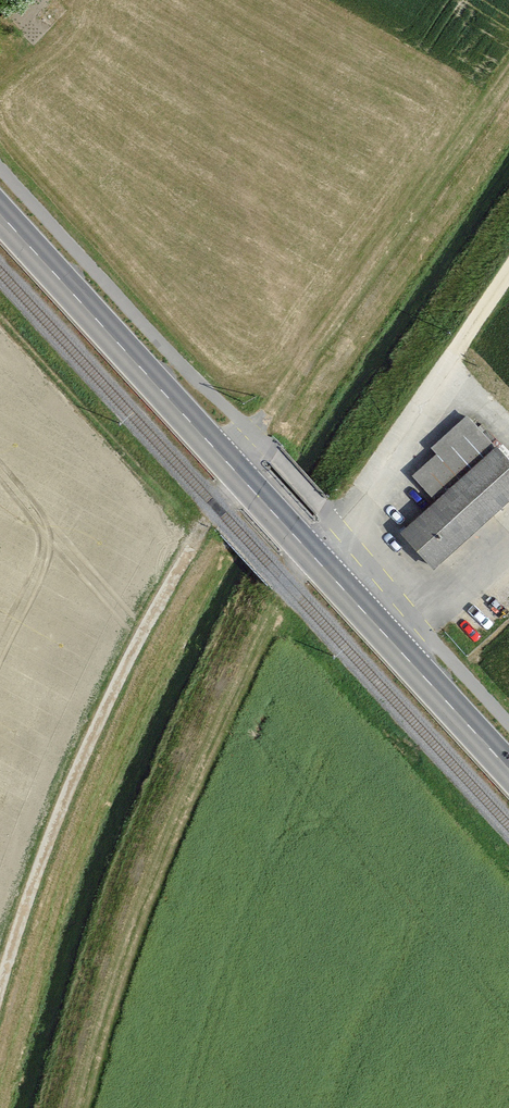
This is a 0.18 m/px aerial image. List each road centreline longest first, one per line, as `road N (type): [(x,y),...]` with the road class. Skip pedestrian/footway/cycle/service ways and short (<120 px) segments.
road 1 (secondary): [(508,767),(0,214)]
road 2 (track): [(311,554),(289,585),(192,802),(118,993),(86,1107)]
road 3 (track): [(242,478),(208,516),(106,706),(0,1000)]

